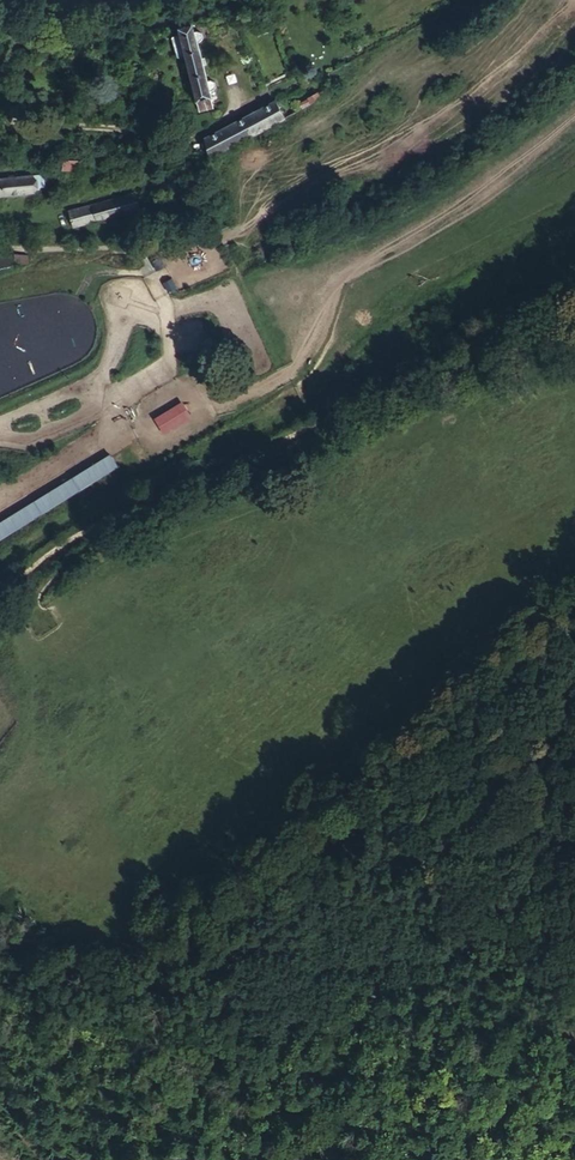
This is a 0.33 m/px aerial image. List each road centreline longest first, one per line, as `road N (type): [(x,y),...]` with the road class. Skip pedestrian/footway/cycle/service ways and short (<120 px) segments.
road 1 (track): [(0,588),(83,532),(288,438),(574,288)]

